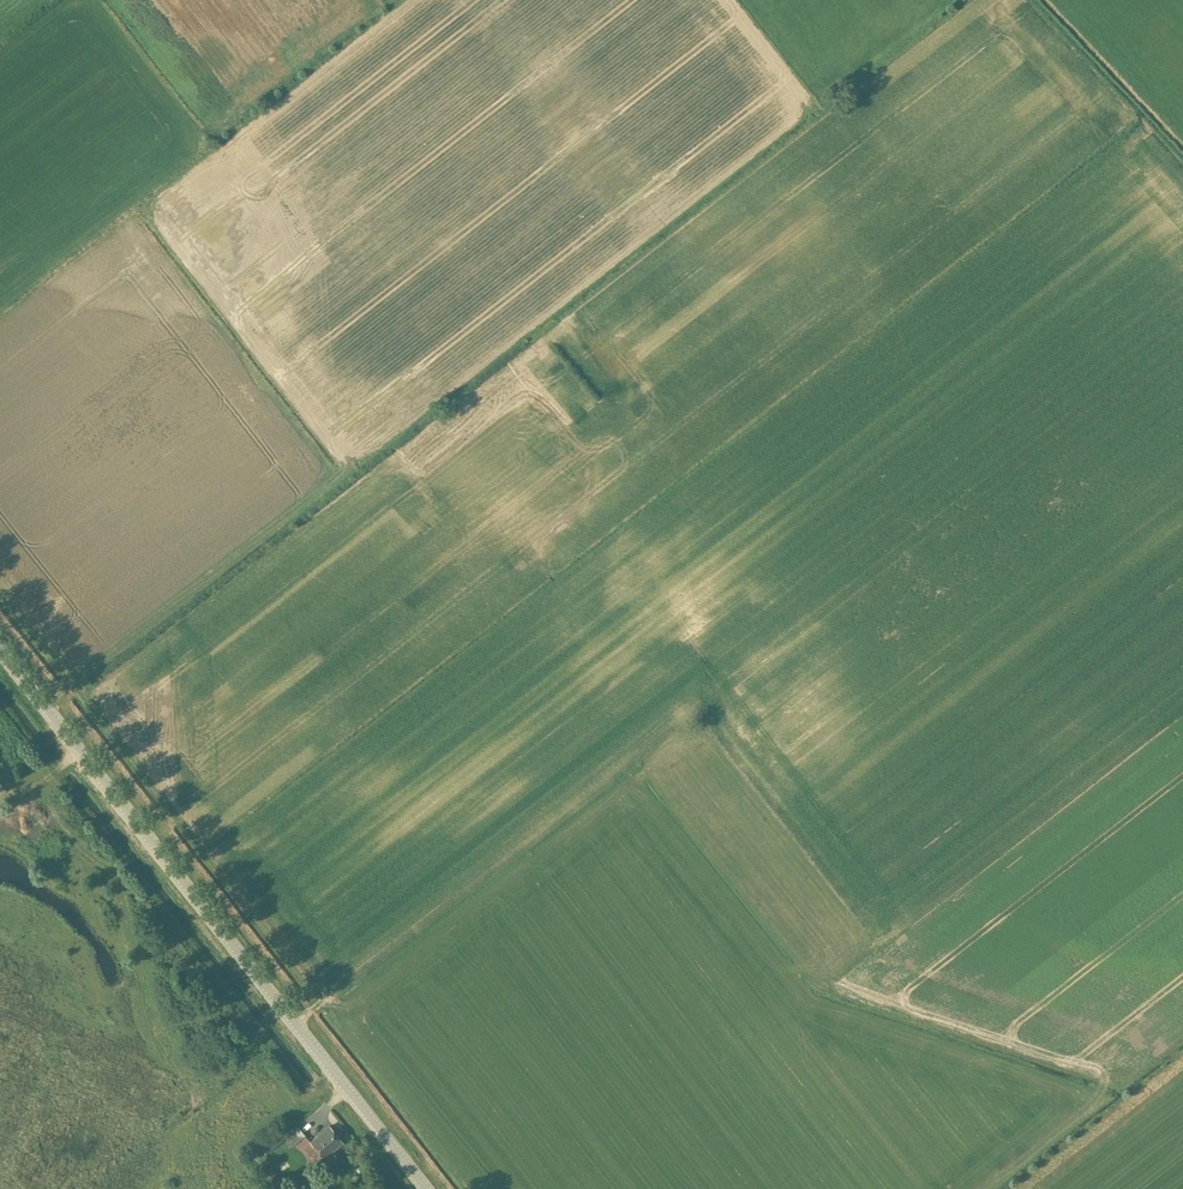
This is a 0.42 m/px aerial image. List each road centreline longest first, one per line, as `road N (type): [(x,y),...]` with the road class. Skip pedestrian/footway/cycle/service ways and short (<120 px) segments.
road 1 (unclassified): [(426,1188),(0,647)]

